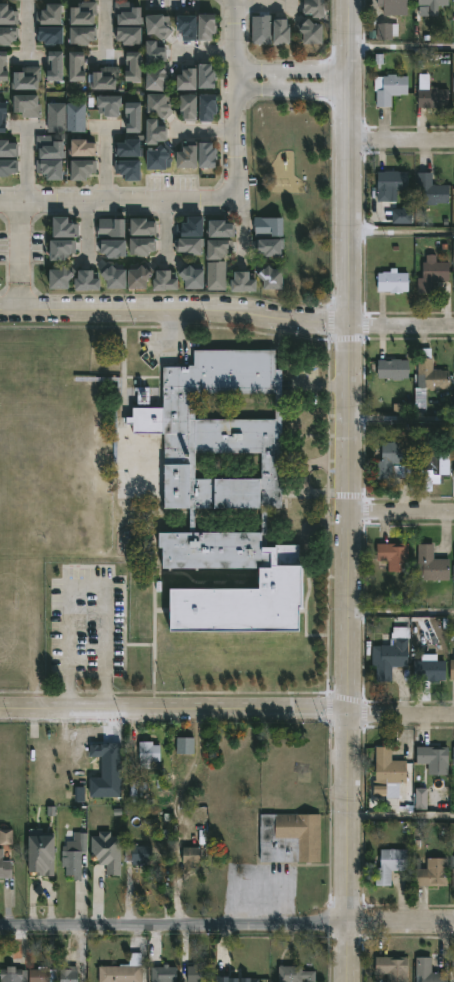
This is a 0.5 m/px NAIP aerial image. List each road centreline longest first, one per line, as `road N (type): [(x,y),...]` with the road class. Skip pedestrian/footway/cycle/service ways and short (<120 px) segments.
road 1 (residential): [(453,926),(0,927)]
road 2 (tertiary): [(344,325),(344,713)]
road 3 (residential): [(0,309),(213,307),(344,325)]
road 4 (residential): [(344,713),(0,707)]
road 5 (tertiary): [(343,0),(344,325)]
road 6 (tertiary): [(344,713),(344,981)]
road 7 (residential): [(0,202),(237,199)]
road 8 (residential): [(237,0),(237,131)]

